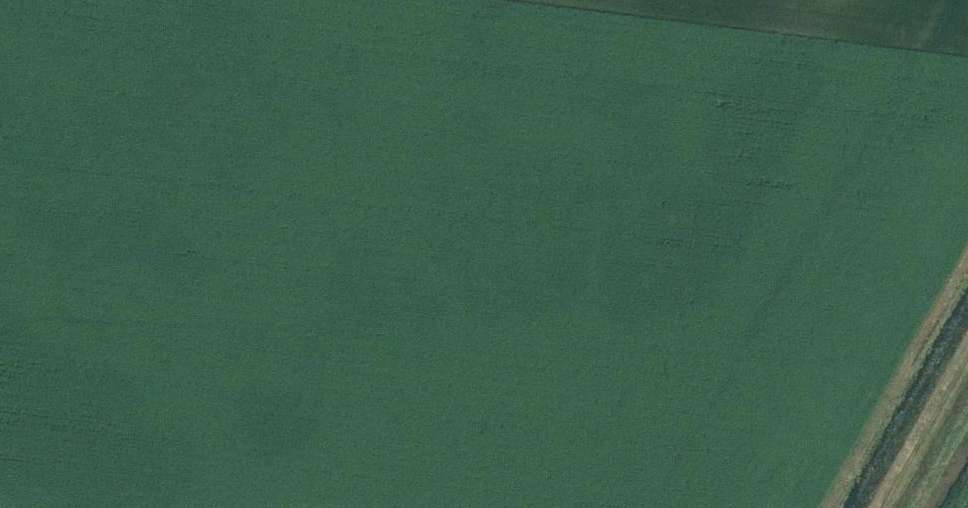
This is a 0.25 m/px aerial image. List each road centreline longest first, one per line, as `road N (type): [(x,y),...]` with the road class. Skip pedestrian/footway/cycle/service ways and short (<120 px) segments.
road 1 (track): [(967,361),(886,507)]

